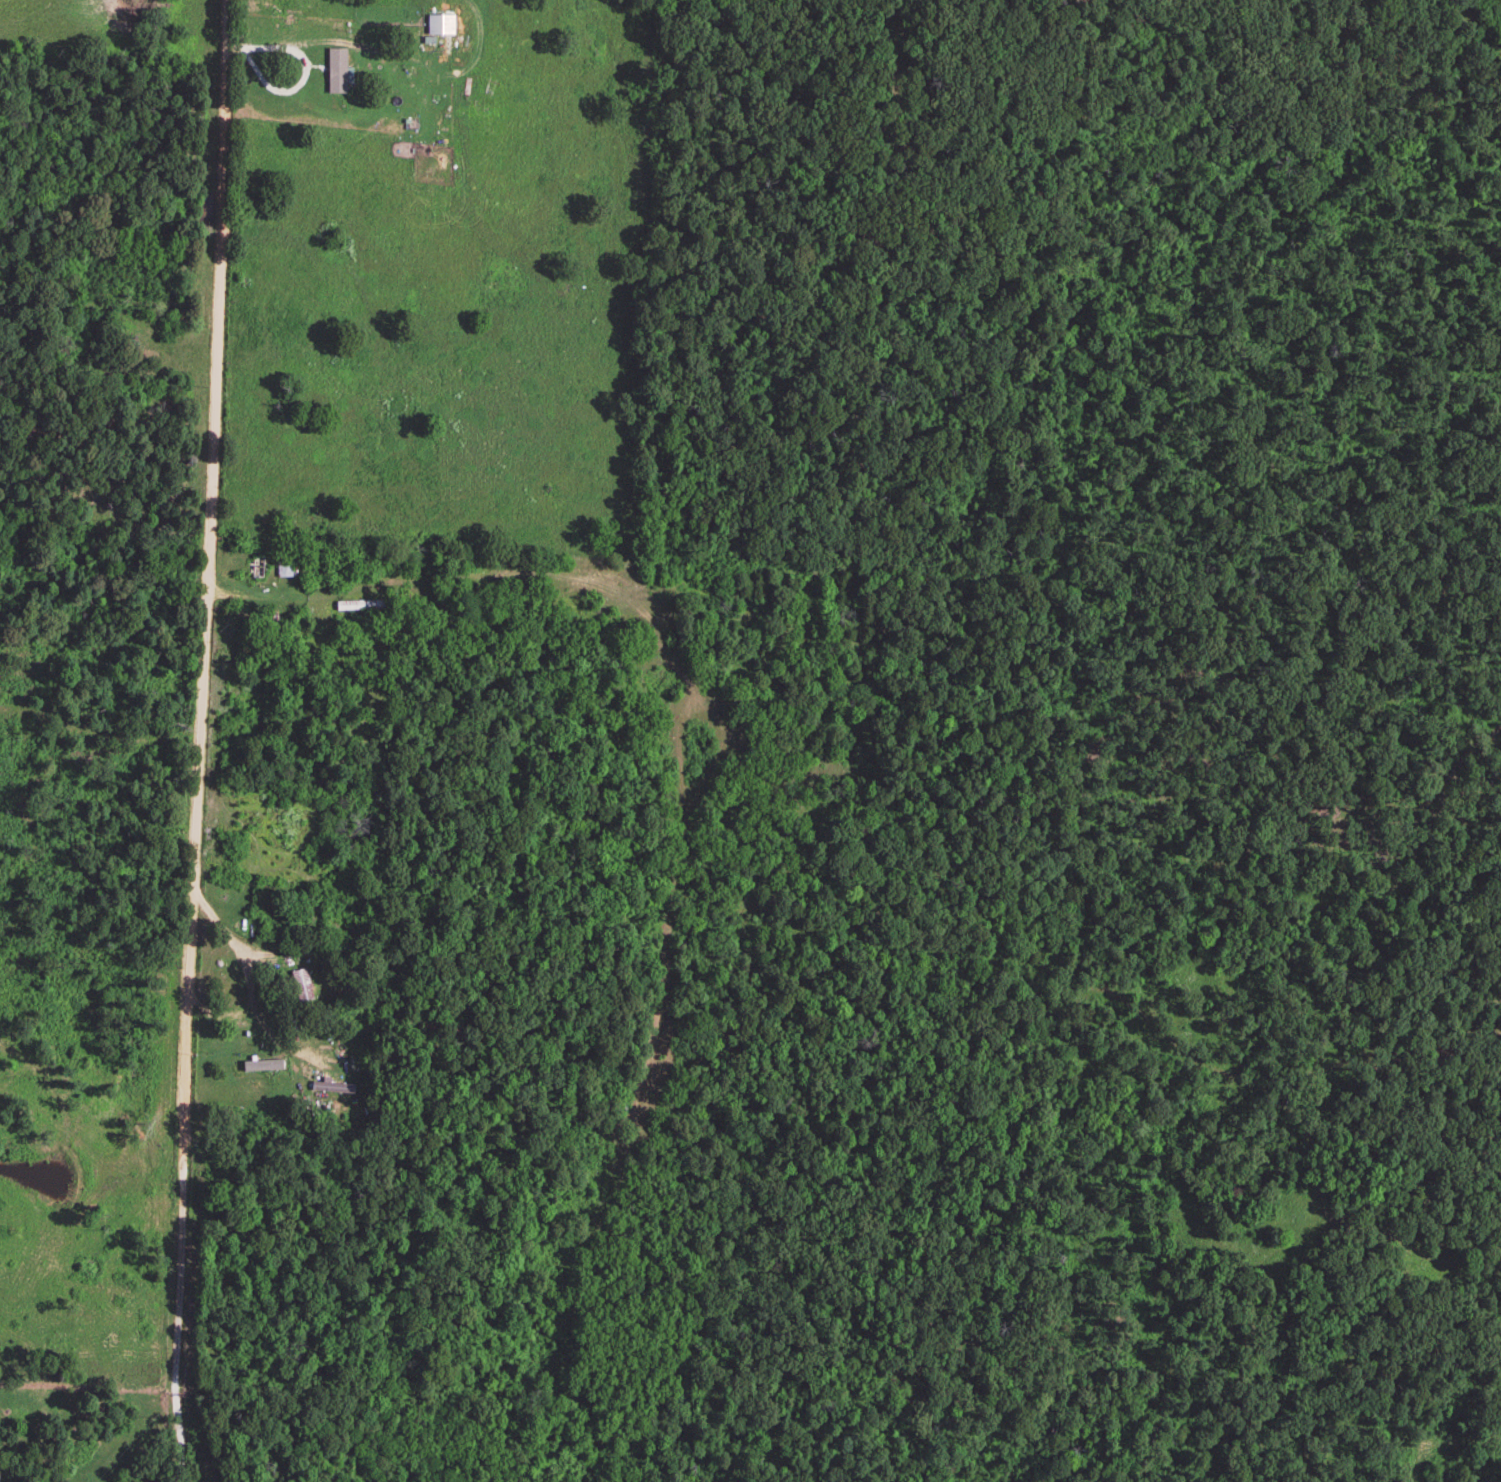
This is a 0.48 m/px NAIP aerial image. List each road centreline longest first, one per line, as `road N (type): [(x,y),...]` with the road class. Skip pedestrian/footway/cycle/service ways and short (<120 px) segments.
road 1 (residential): [(195,874),(225,285),(227,0)]
road 2 (residential): [(209,894),(195,874),(189,972),(212,1002),(231,1007),(249,999),(255,974),(241,931),(209,894)]

